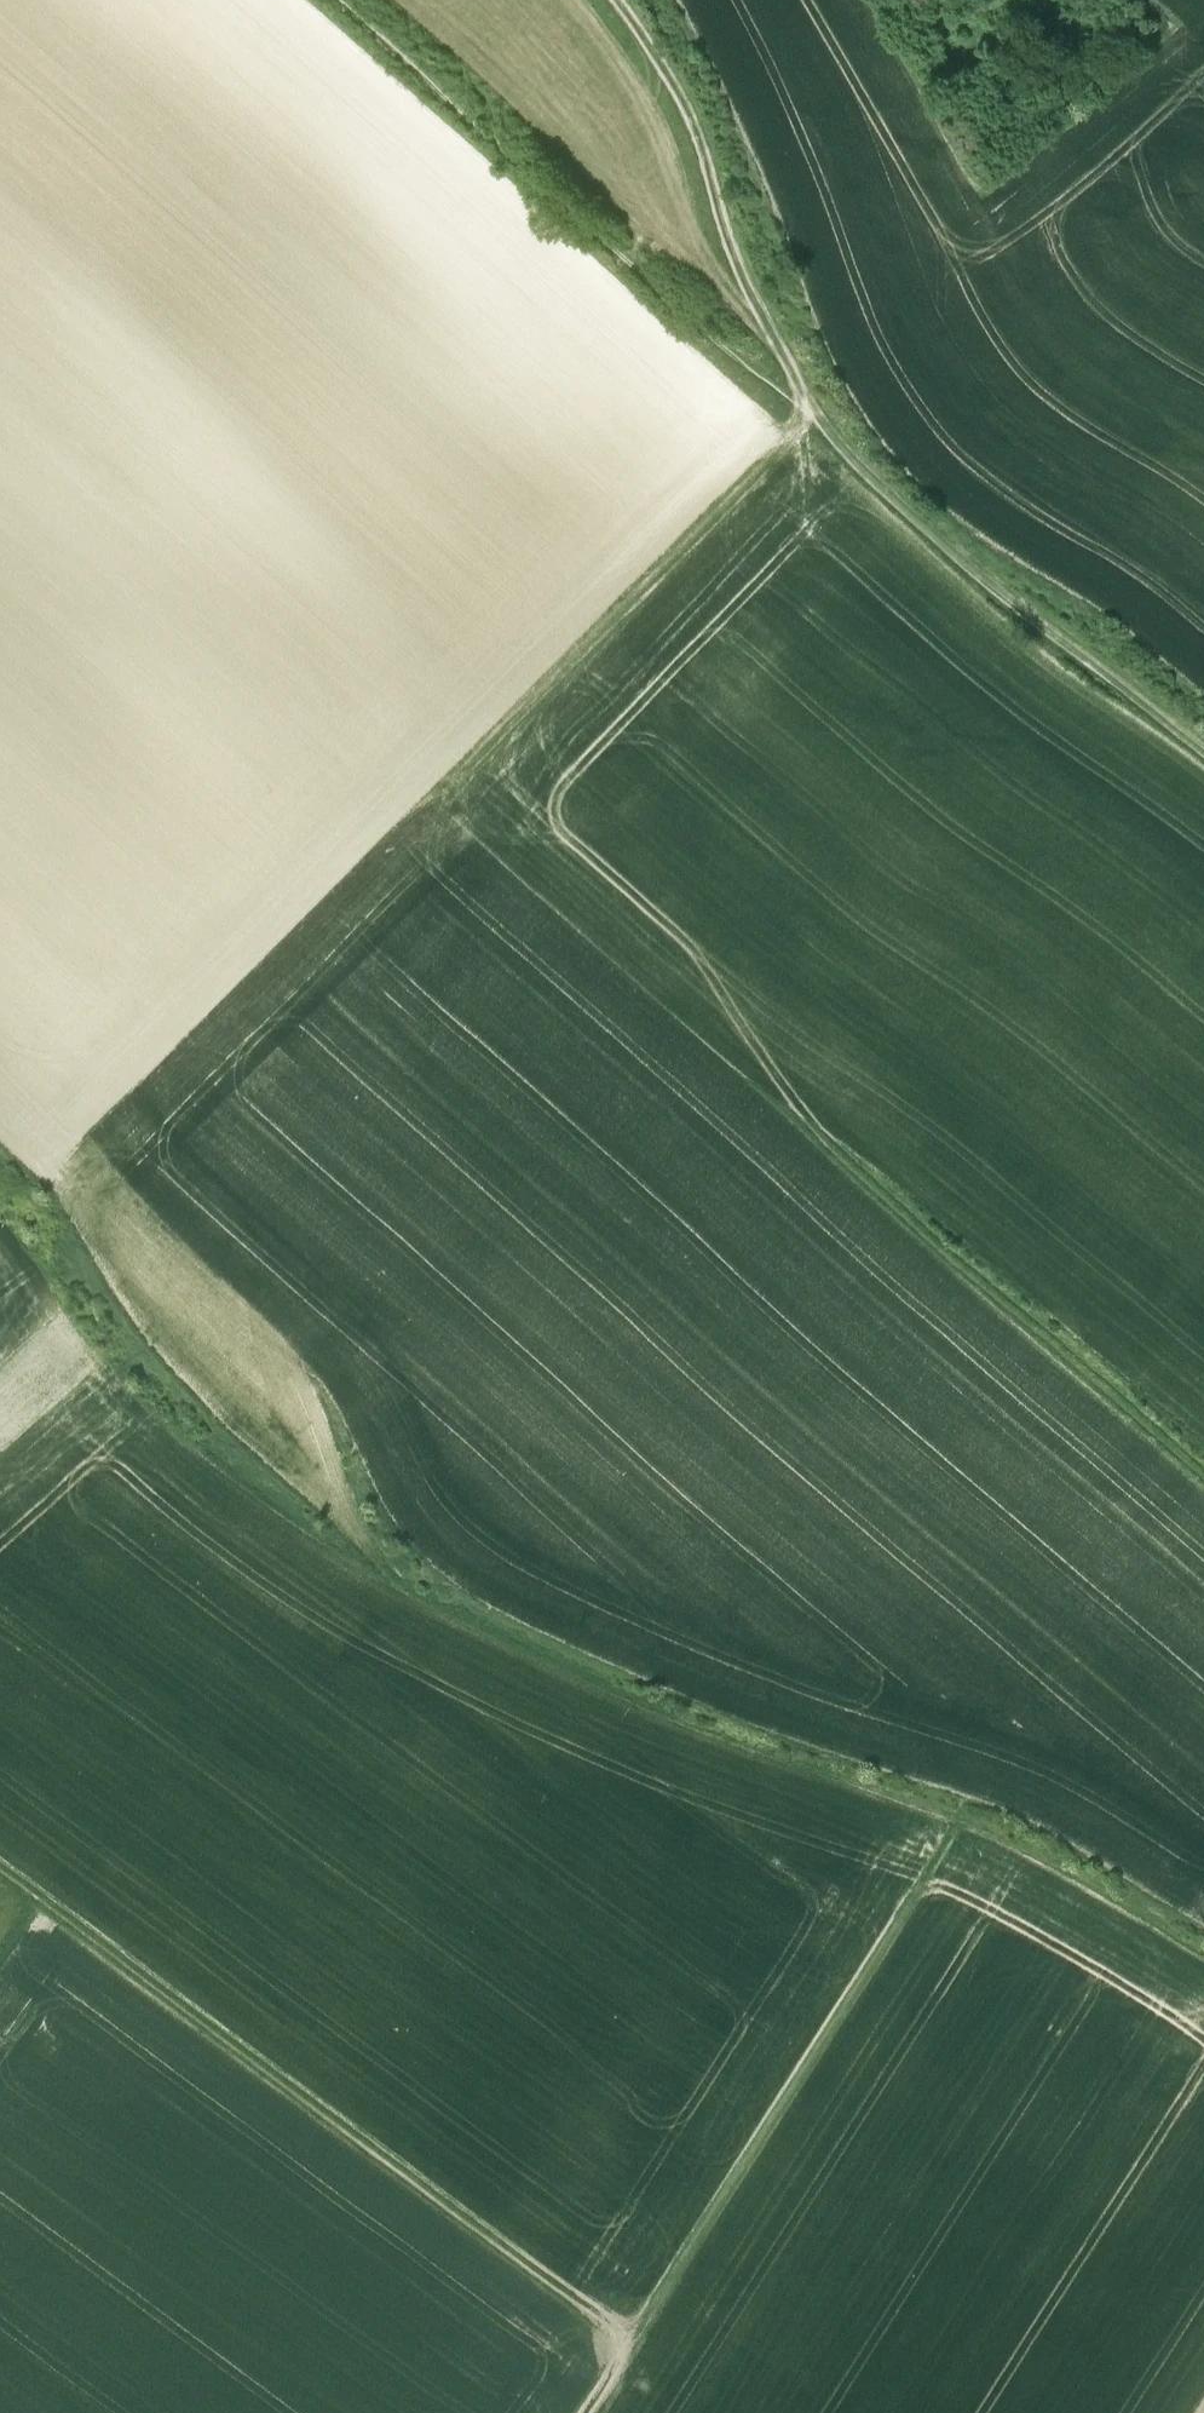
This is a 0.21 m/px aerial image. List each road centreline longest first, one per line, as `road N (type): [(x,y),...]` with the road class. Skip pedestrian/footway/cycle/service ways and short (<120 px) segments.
road 1 (track): [(813,352),(835,386),(917,466),(1203,687)]
road 2 (track): [(659,0),(694,68),(752,239),(813,352)]

